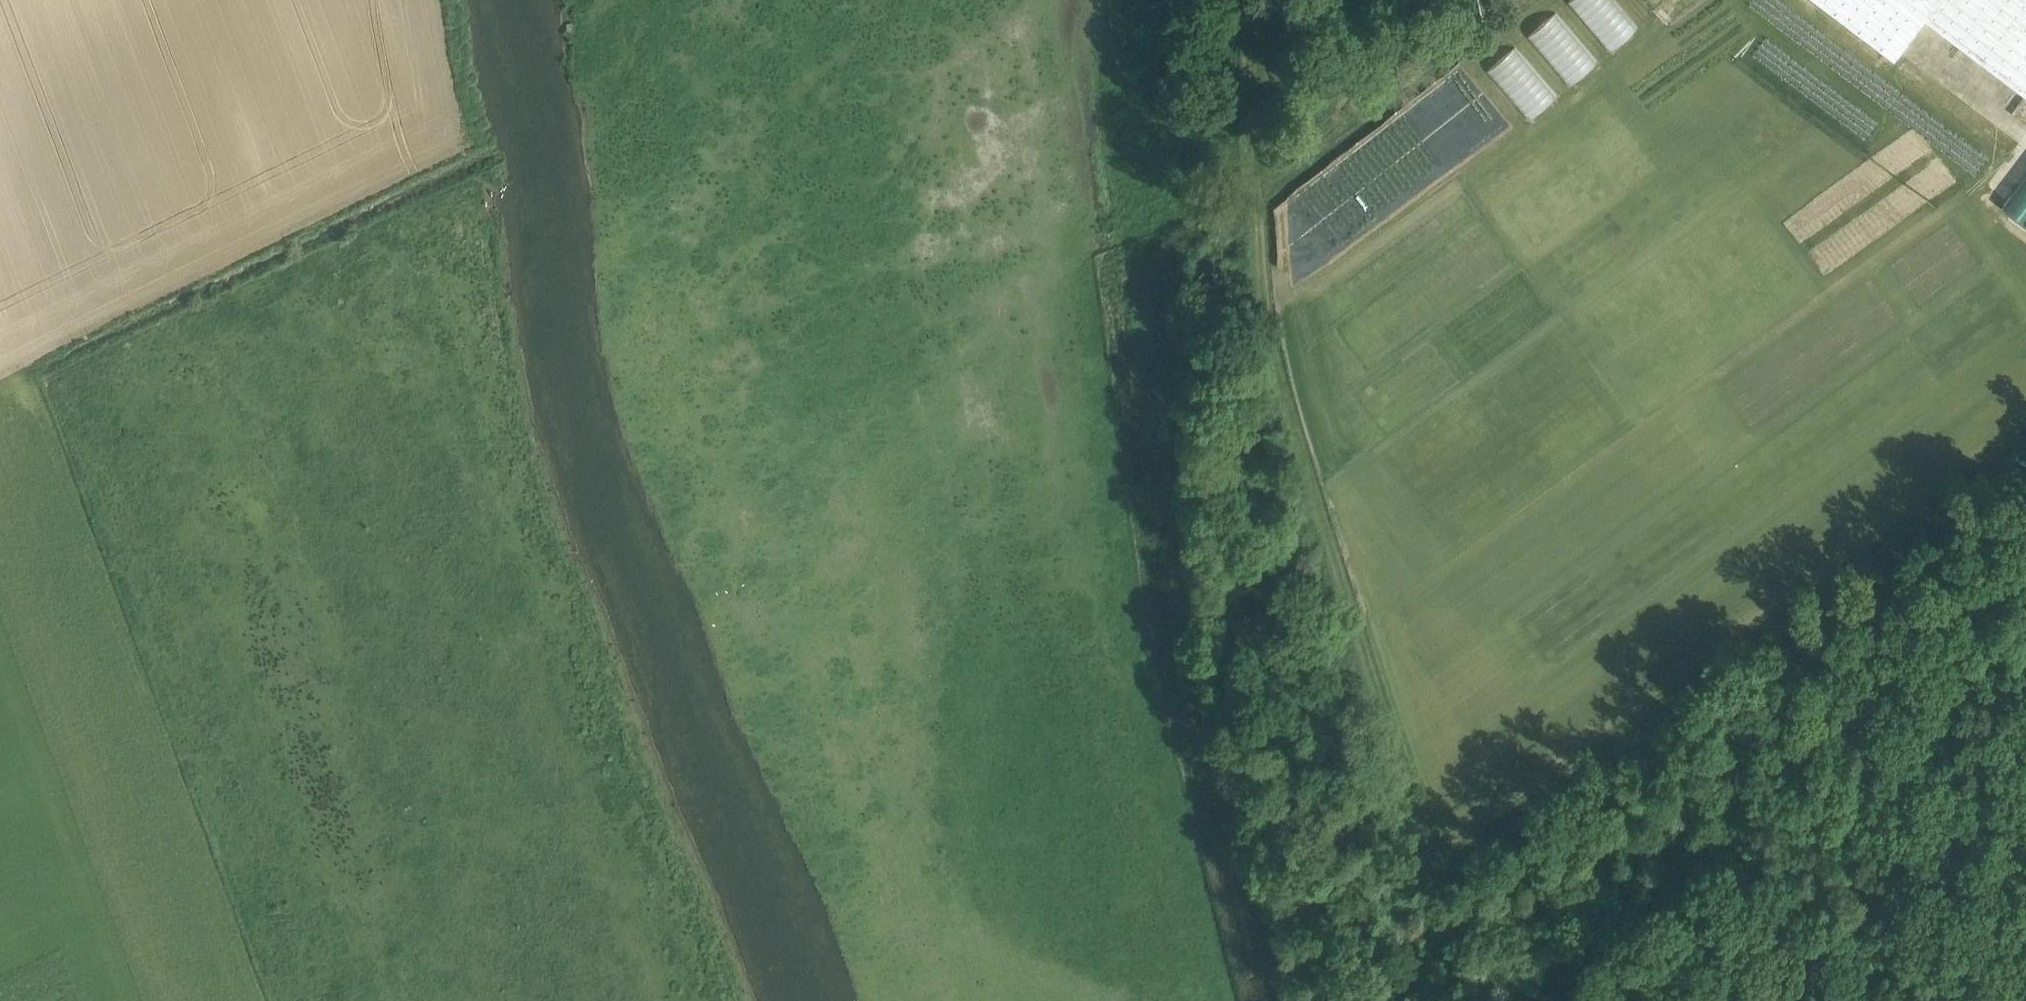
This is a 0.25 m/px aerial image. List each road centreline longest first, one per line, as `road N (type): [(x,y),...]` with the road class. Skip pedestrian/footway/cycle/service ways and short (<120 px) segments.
road 1 (track): [(1477,1000),(1325,567),(1264,356),(1237,227),(1246,0)]

